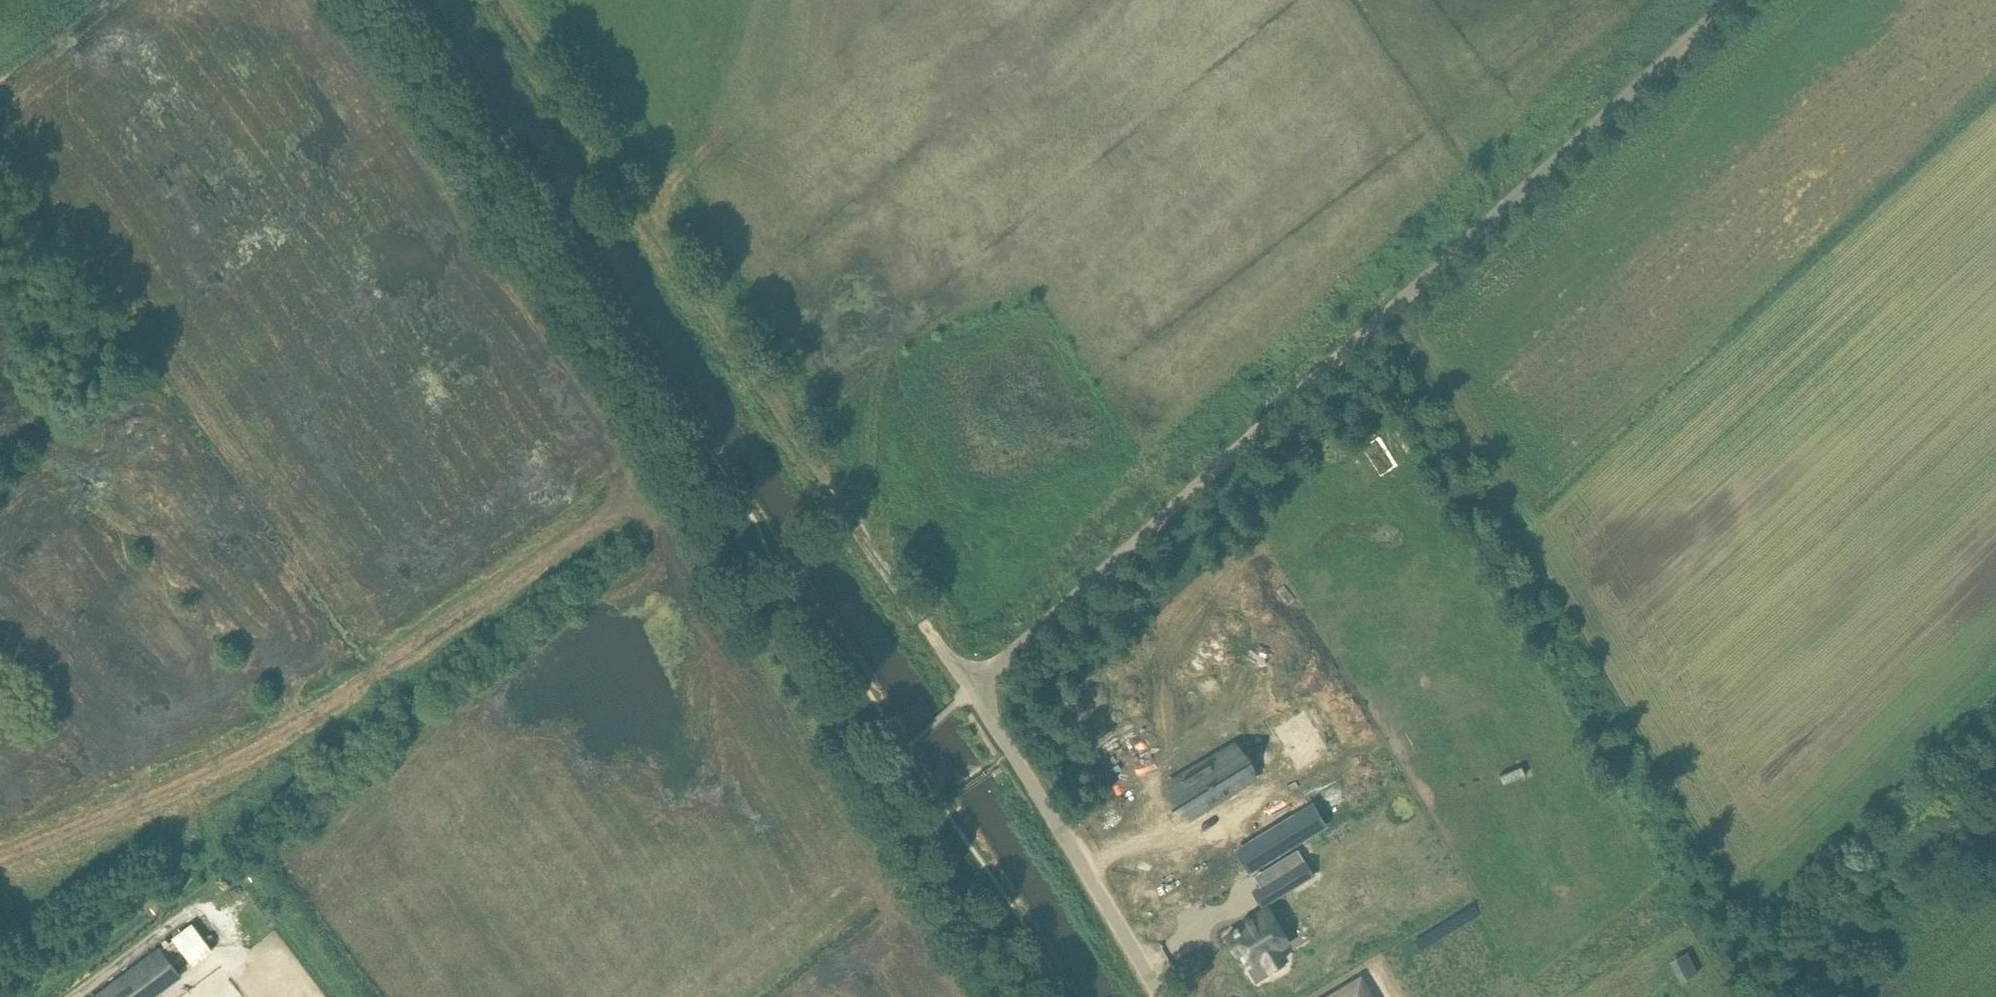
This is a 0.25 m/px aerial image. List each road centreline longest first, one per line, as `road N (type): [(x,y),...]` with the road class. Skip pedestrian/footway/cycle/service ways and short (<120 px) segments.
road 1 (unclassified): [(973,688),(1731,0)]
road 2 (unclassified): [(973,688),(513,0)]
road 3 (unclassified): [(1160,996),(973,688)]

